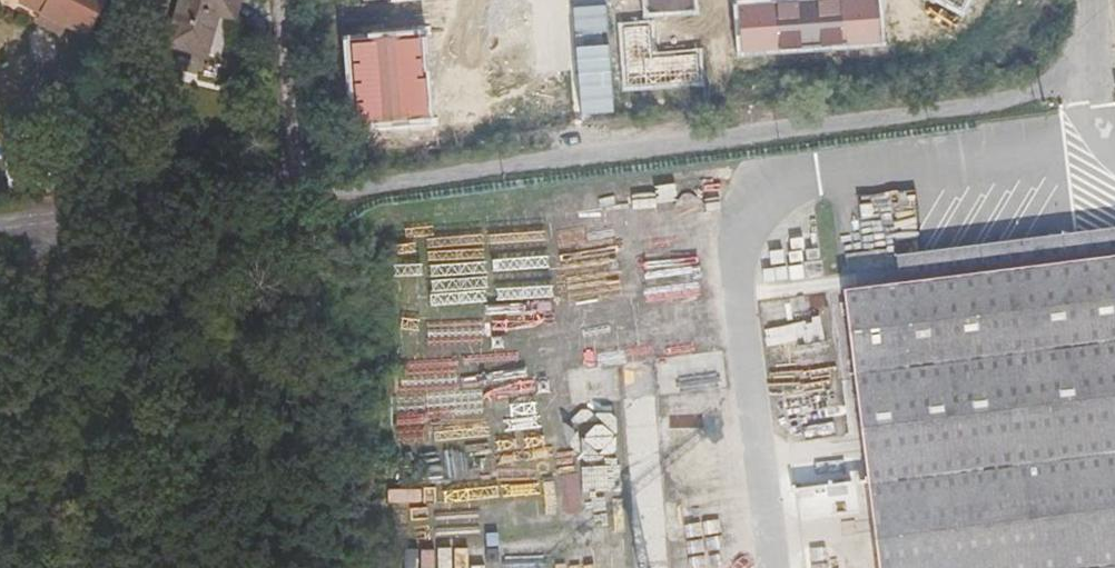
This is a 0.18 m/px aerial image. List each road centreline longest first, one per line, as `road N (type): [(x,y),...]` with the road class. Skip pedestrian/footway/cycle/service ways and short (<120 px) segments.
road 1 (unclassified): [(0,221),(1097,82),(1092,0)]

